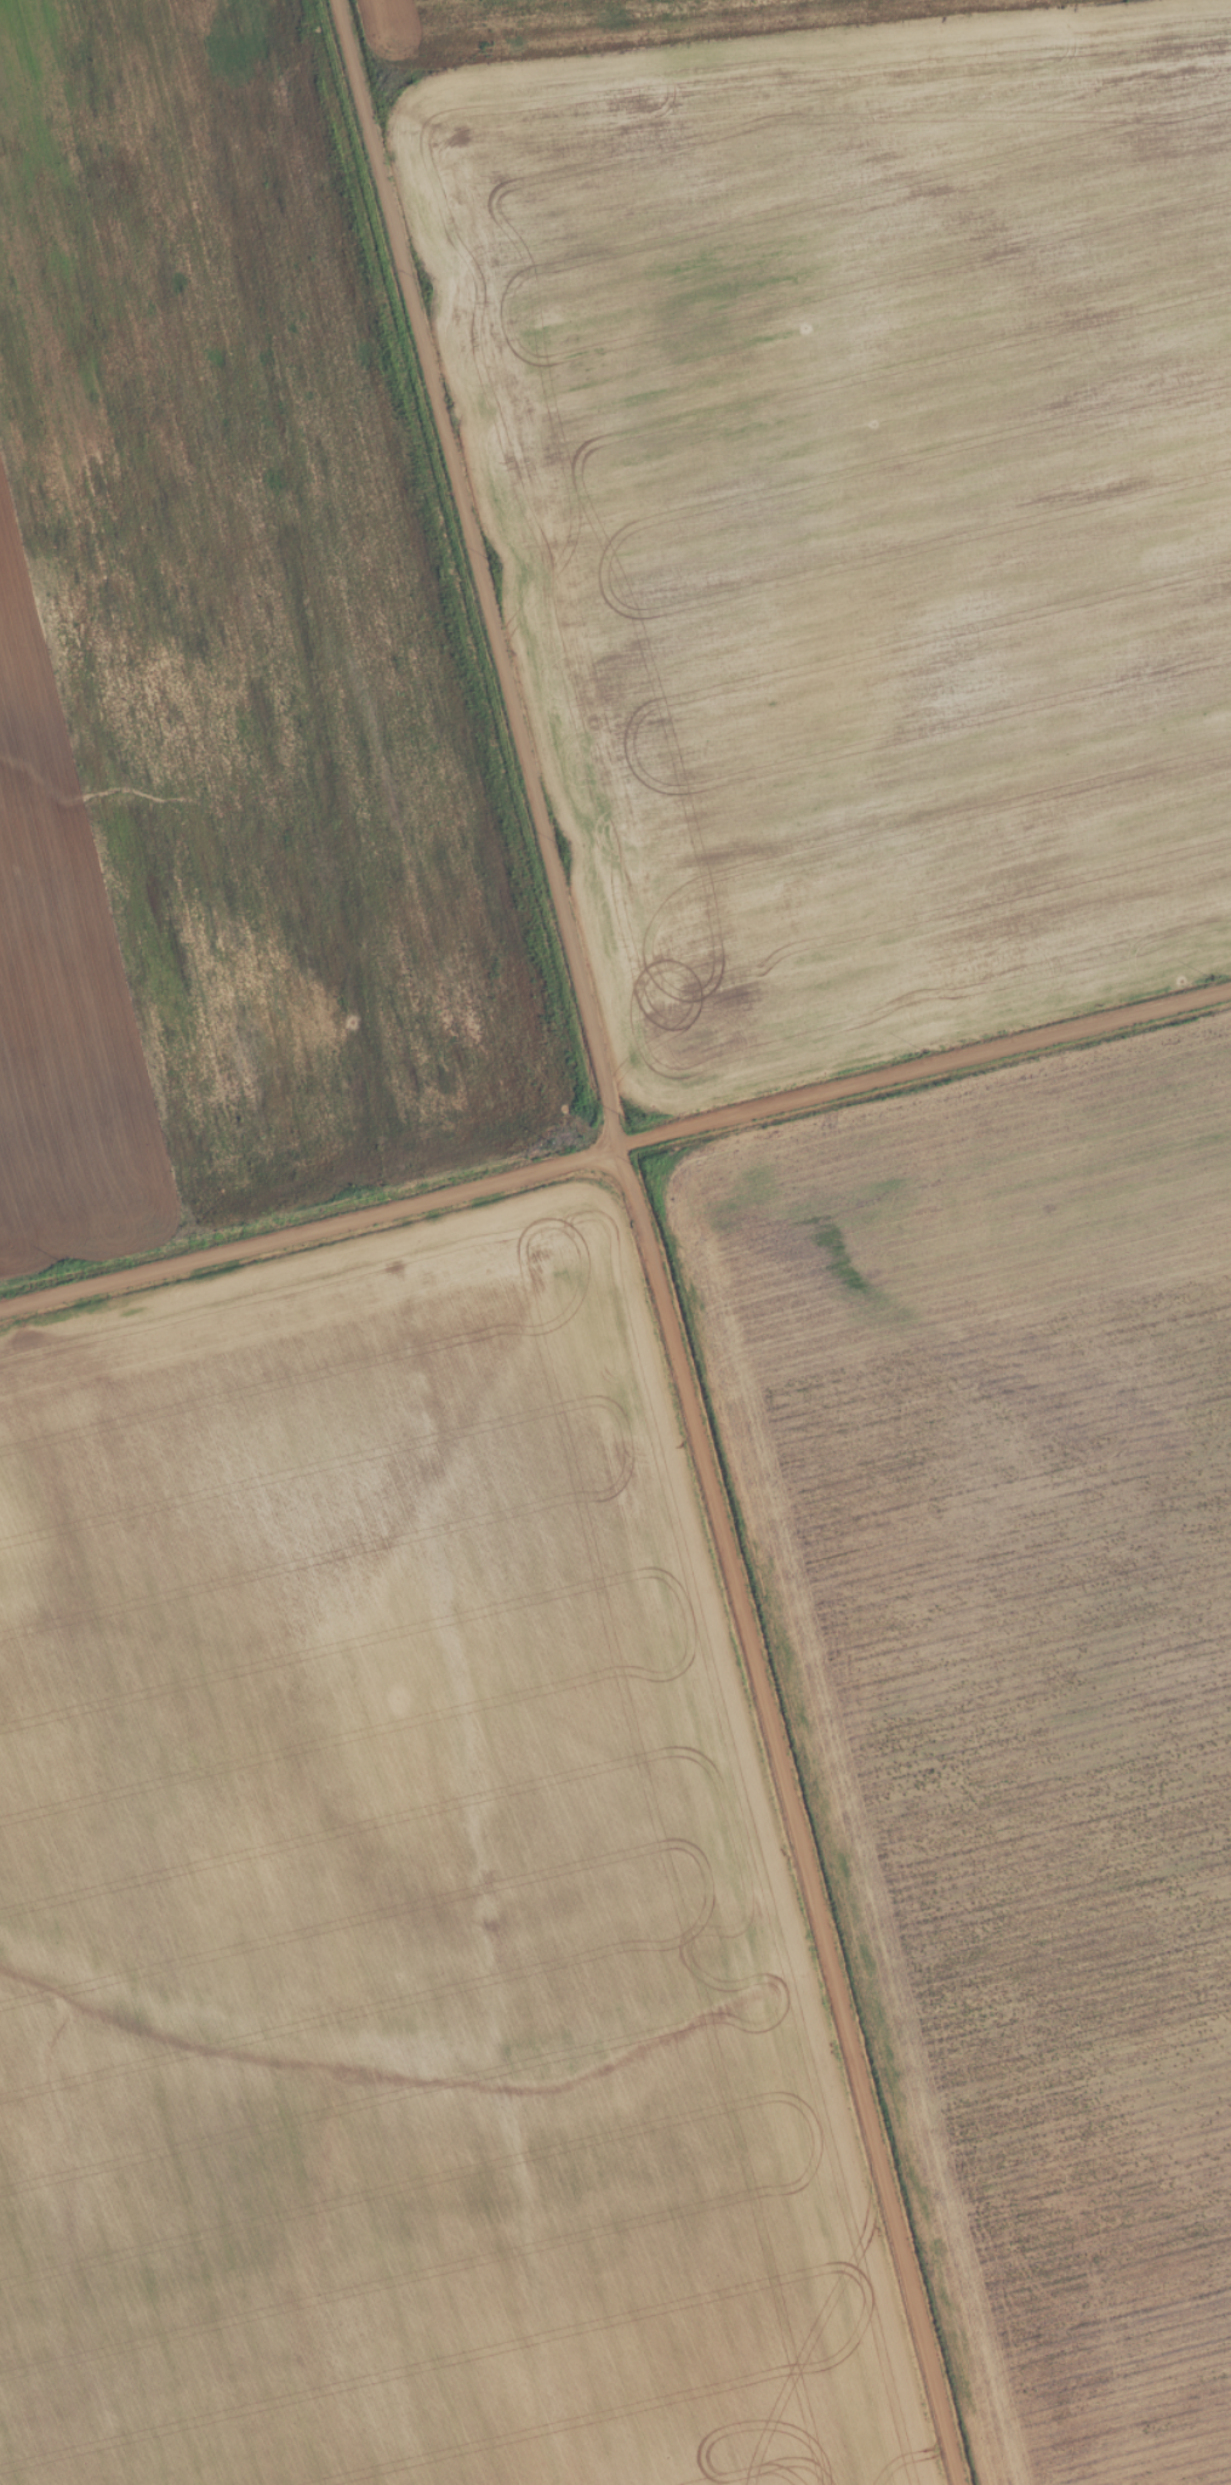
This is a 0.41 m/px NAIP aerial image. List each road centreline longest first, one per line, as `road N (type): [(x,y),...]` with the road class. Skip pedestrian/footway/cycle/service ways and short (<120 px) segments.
road 1 (residential): [(335,0),(958,2484)]
road 2 (residential): [(0,1298),(1230,985)]

